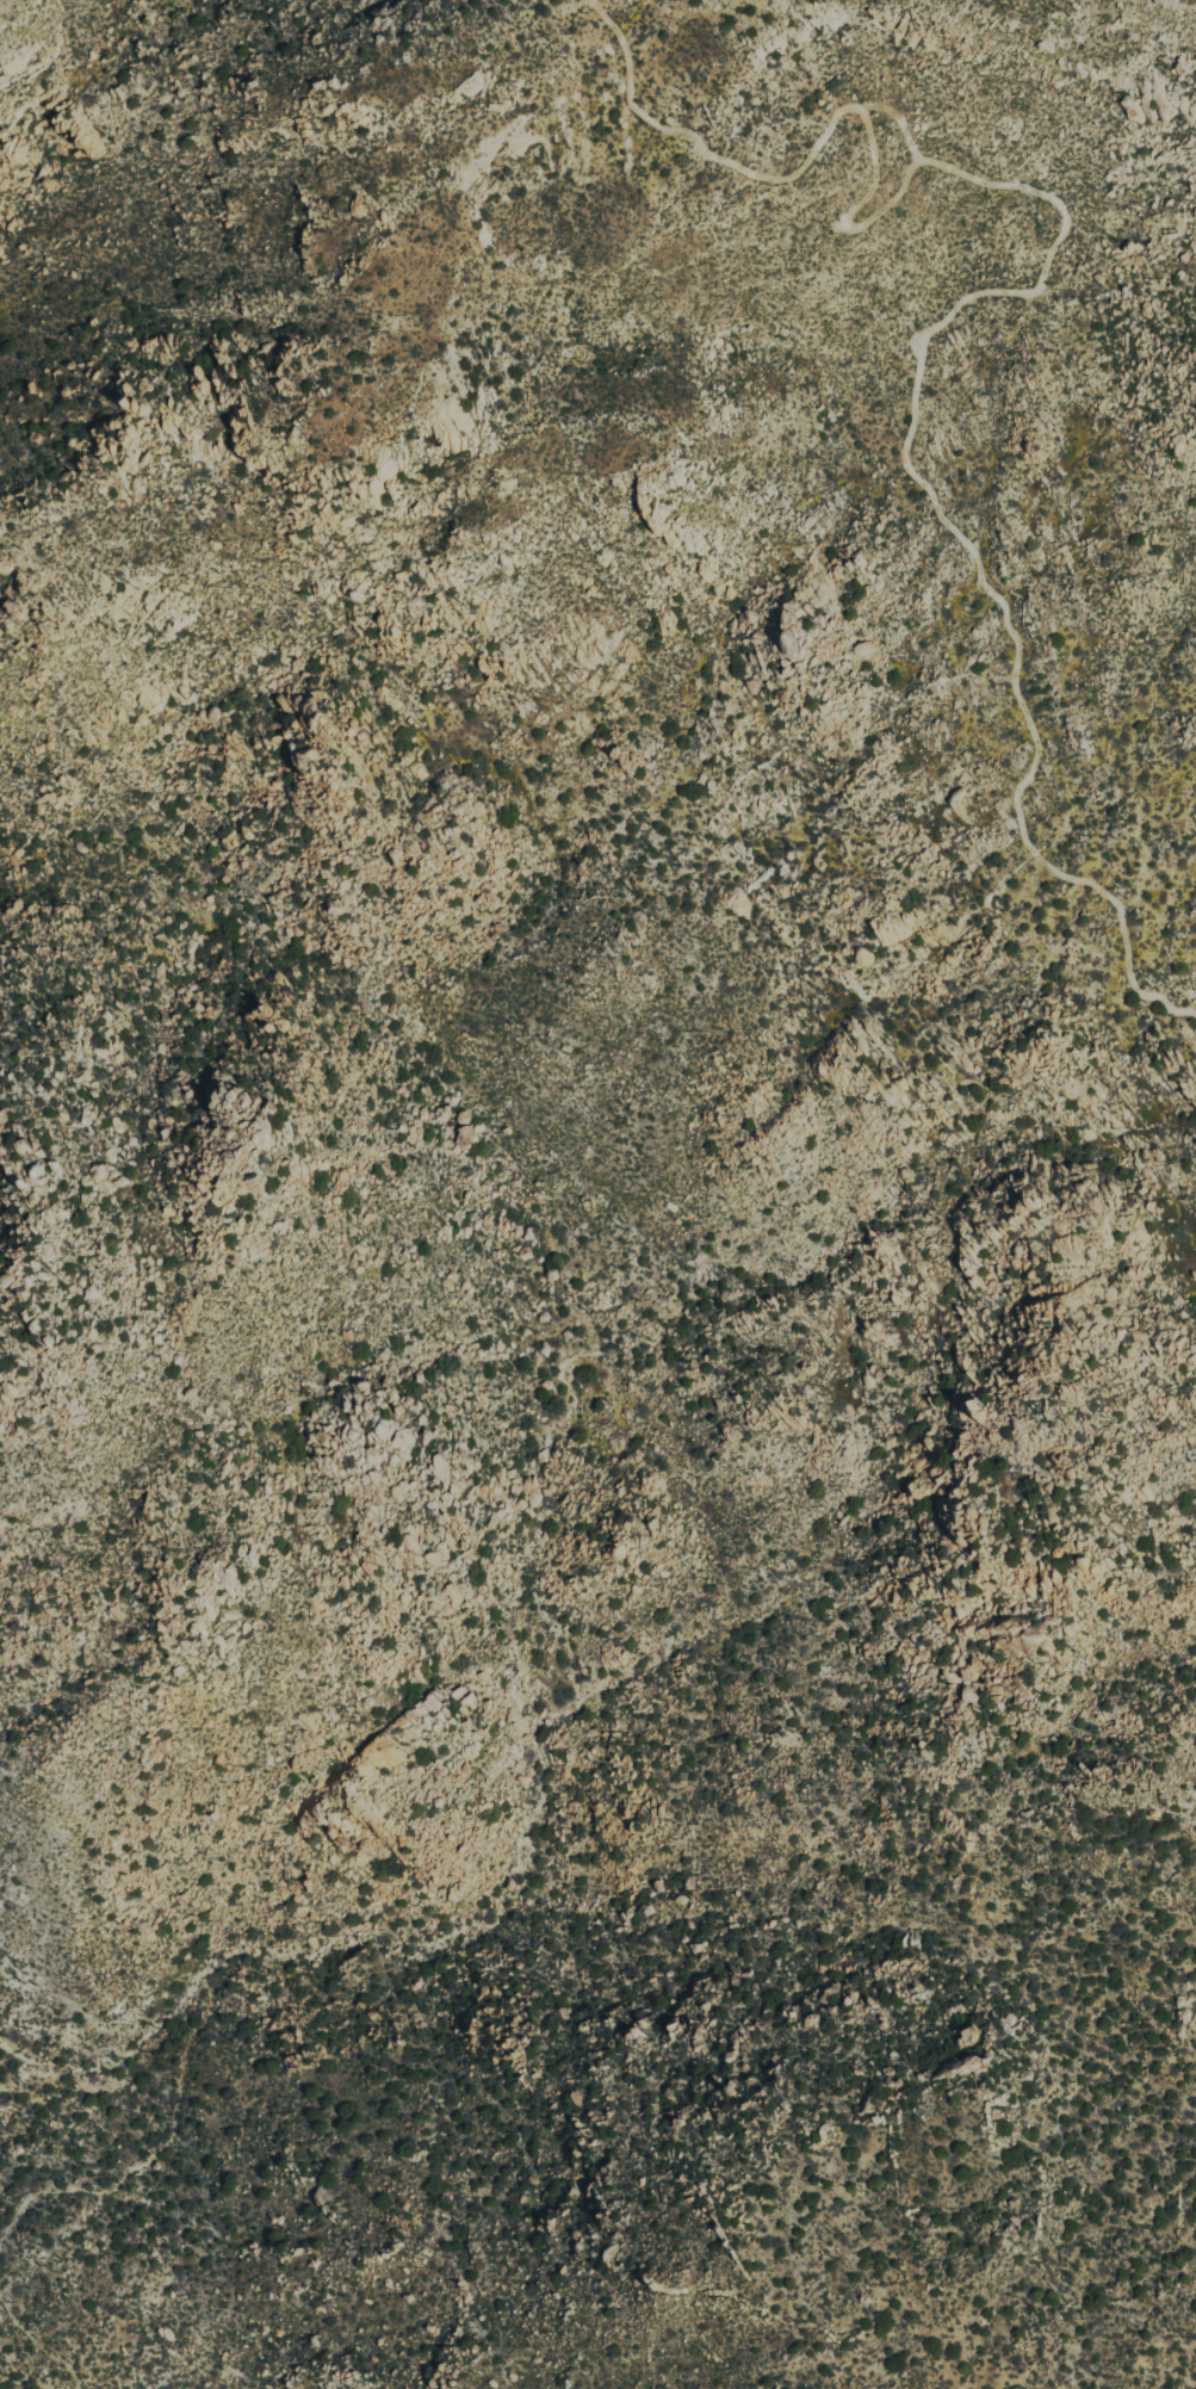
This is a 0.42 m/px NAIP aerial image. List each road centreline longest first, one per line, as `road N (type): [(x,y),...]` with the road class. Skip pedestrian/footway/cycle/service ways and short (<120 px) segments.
road 1 (track): [(1195,1014),(1175,1010),(1133,980),(1122,911),(1110,895),(1049,868),(1029,842),(1017,805),(1040,749),(1015,674),(1018,639),(1005,602),(981,577),(977,553),(940,513),(906,448),(916,426),(919,336),(972,295),(1030,292),(1066,224),(1060,203),(1014,181),(972,180),(930,161),(913,167),(898,199),(867,223),(851,224),(849,213),(875,174),(860,106),(847,107),(793,177),(754,175),(692,135),(651,123),(634,105),(621,43),(593,0)]

